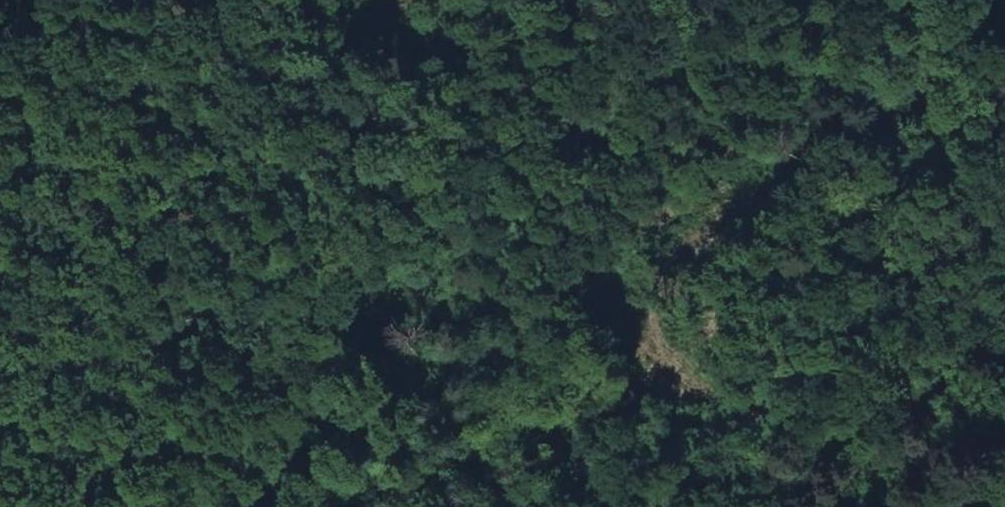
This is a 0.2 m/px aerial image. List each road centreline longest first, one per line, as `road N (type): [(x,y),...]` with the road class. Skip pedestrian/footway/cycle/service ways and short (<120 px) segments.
road 1 (track): [(977,506),(821,478),(644,346),(696,243),(900,95),(1004,47)]

